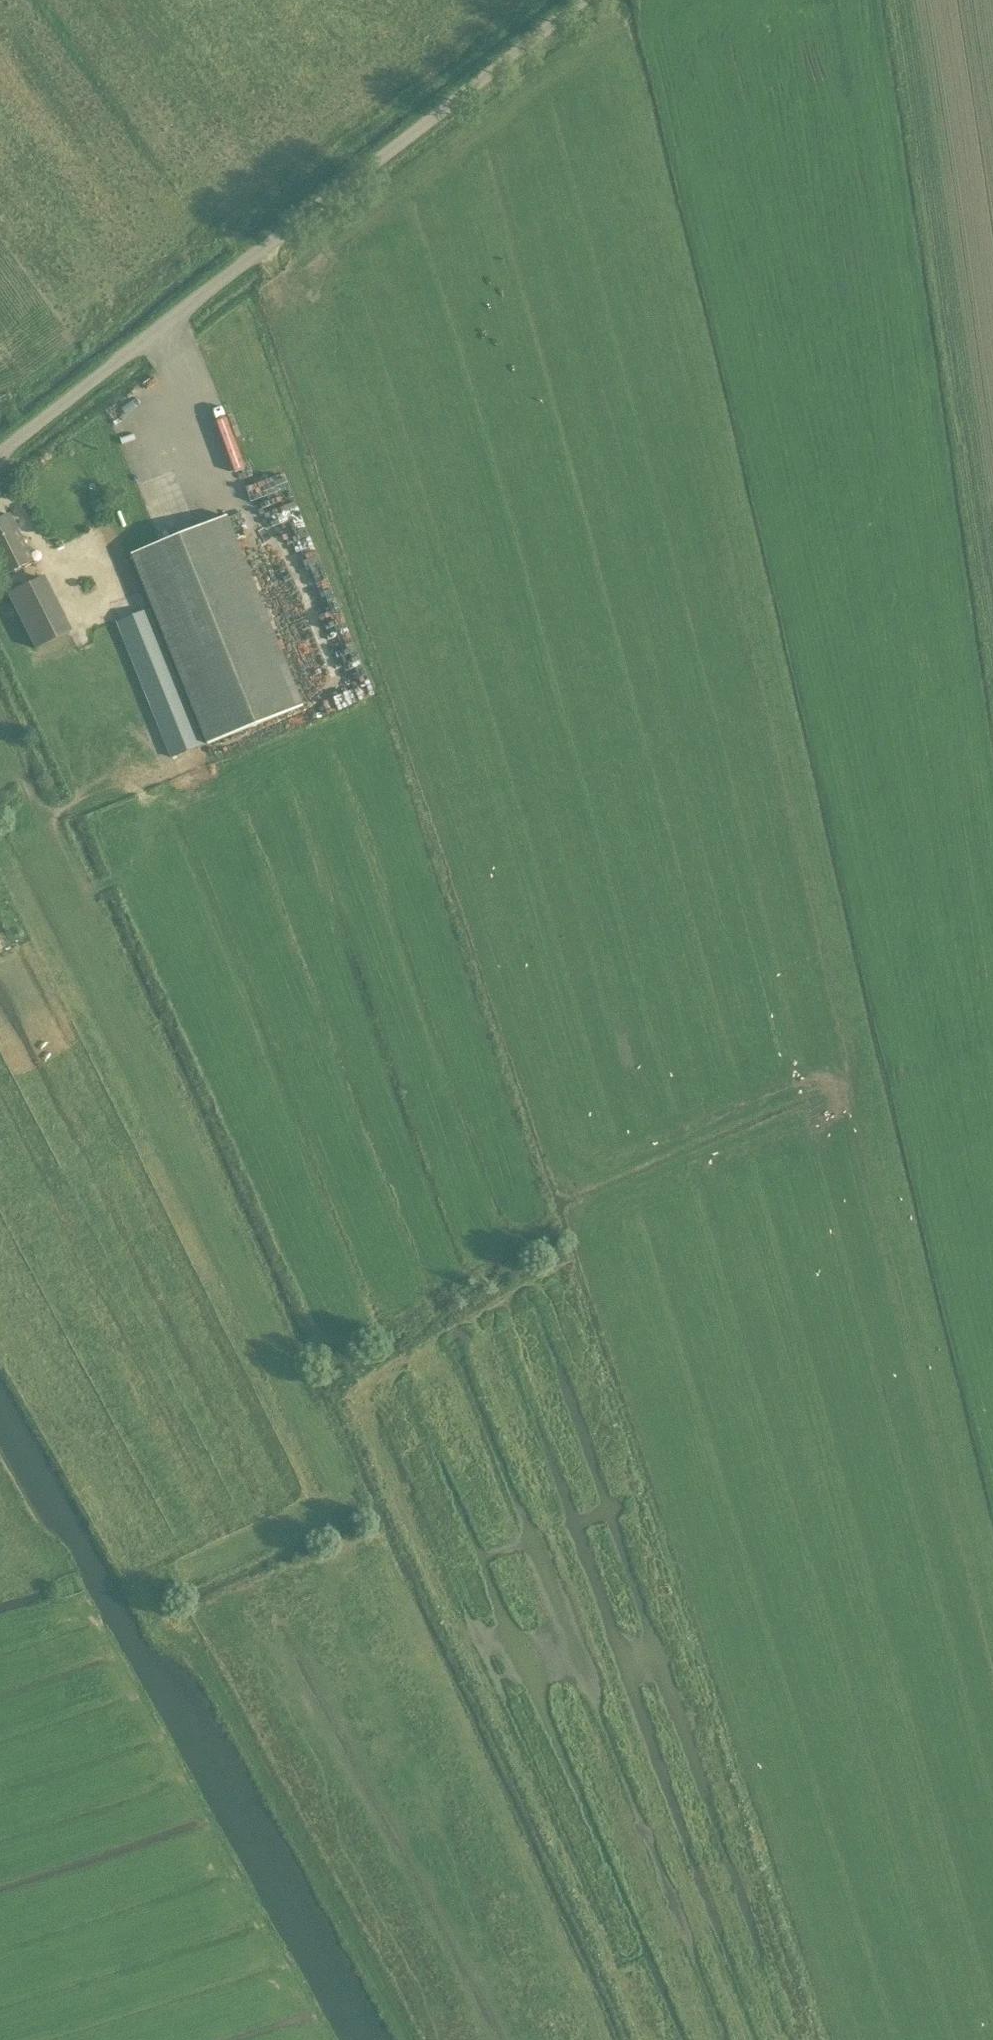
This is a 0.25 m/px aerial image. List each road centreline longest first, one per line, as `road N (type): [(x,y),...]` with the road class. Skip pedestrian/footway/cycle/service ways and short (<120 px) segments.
road 1 (unclassified): [(0,463),(597,0)]

